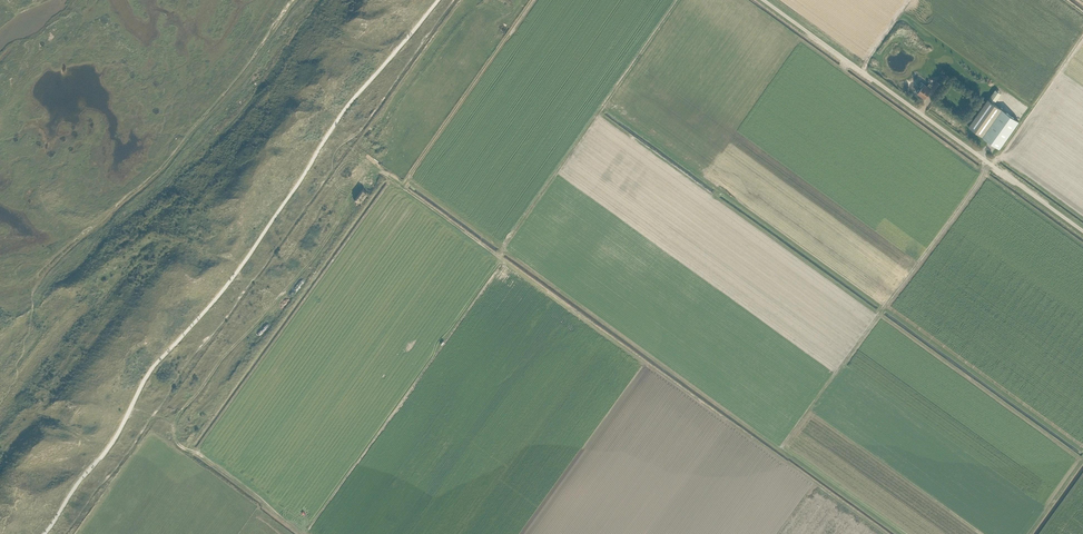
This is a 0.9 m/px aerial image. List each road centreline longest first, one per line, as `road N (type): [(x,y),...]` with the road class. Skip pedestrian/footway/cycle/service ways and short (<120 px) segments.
road 1 (unclassified): [(1082,231),(764,0)]

